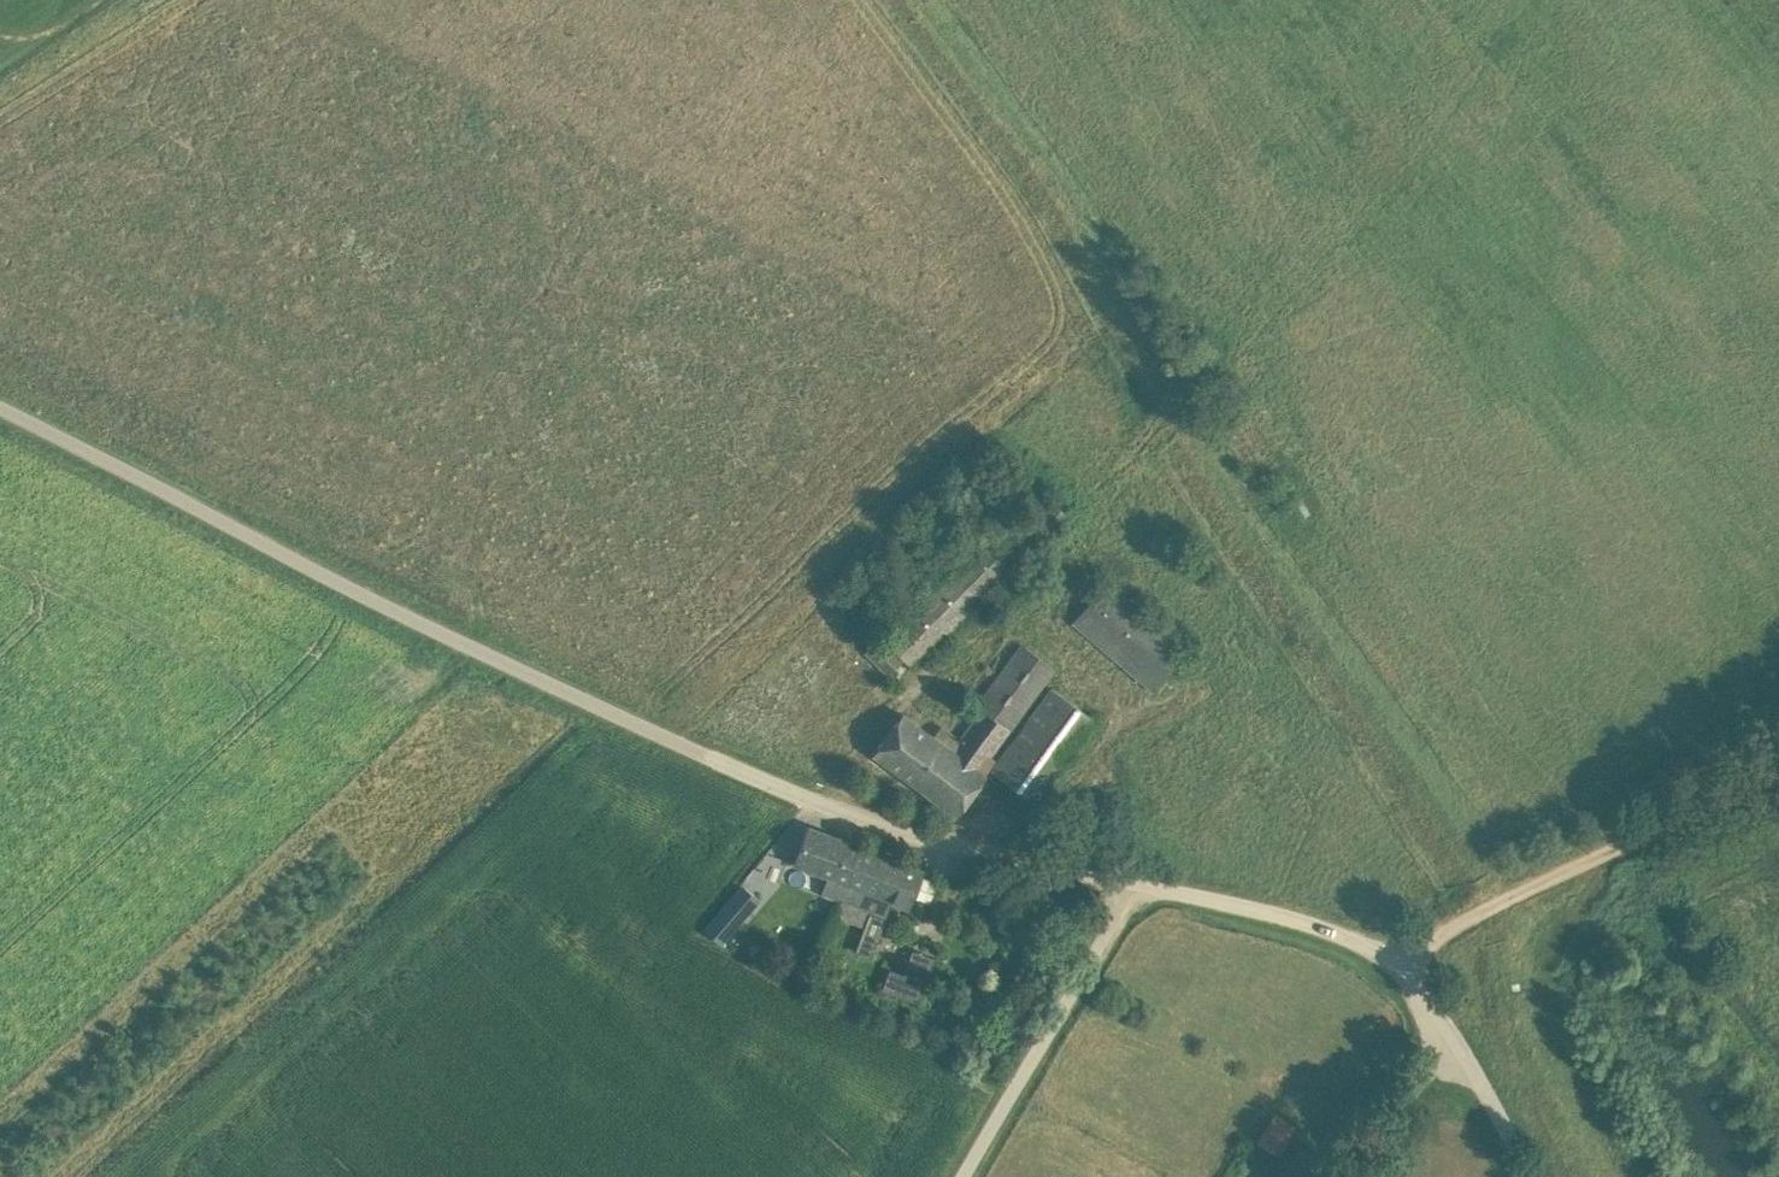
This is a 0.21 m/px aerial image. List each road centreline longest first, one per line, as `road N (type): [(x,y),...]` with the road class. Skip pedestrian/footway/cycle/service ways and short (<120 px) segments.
road 1 (unclassified): [(1532,1176),(1417,983),(1359,942),(1287,917),(936,839),(811,800),(461,642),(0,408)]
road 2 (track): [(1778,775),(1514,895),(1392,959)]
road 3 (track): [(1633,1176),(1566,1035),(1544,964),(1604,870),(1604,854)]

